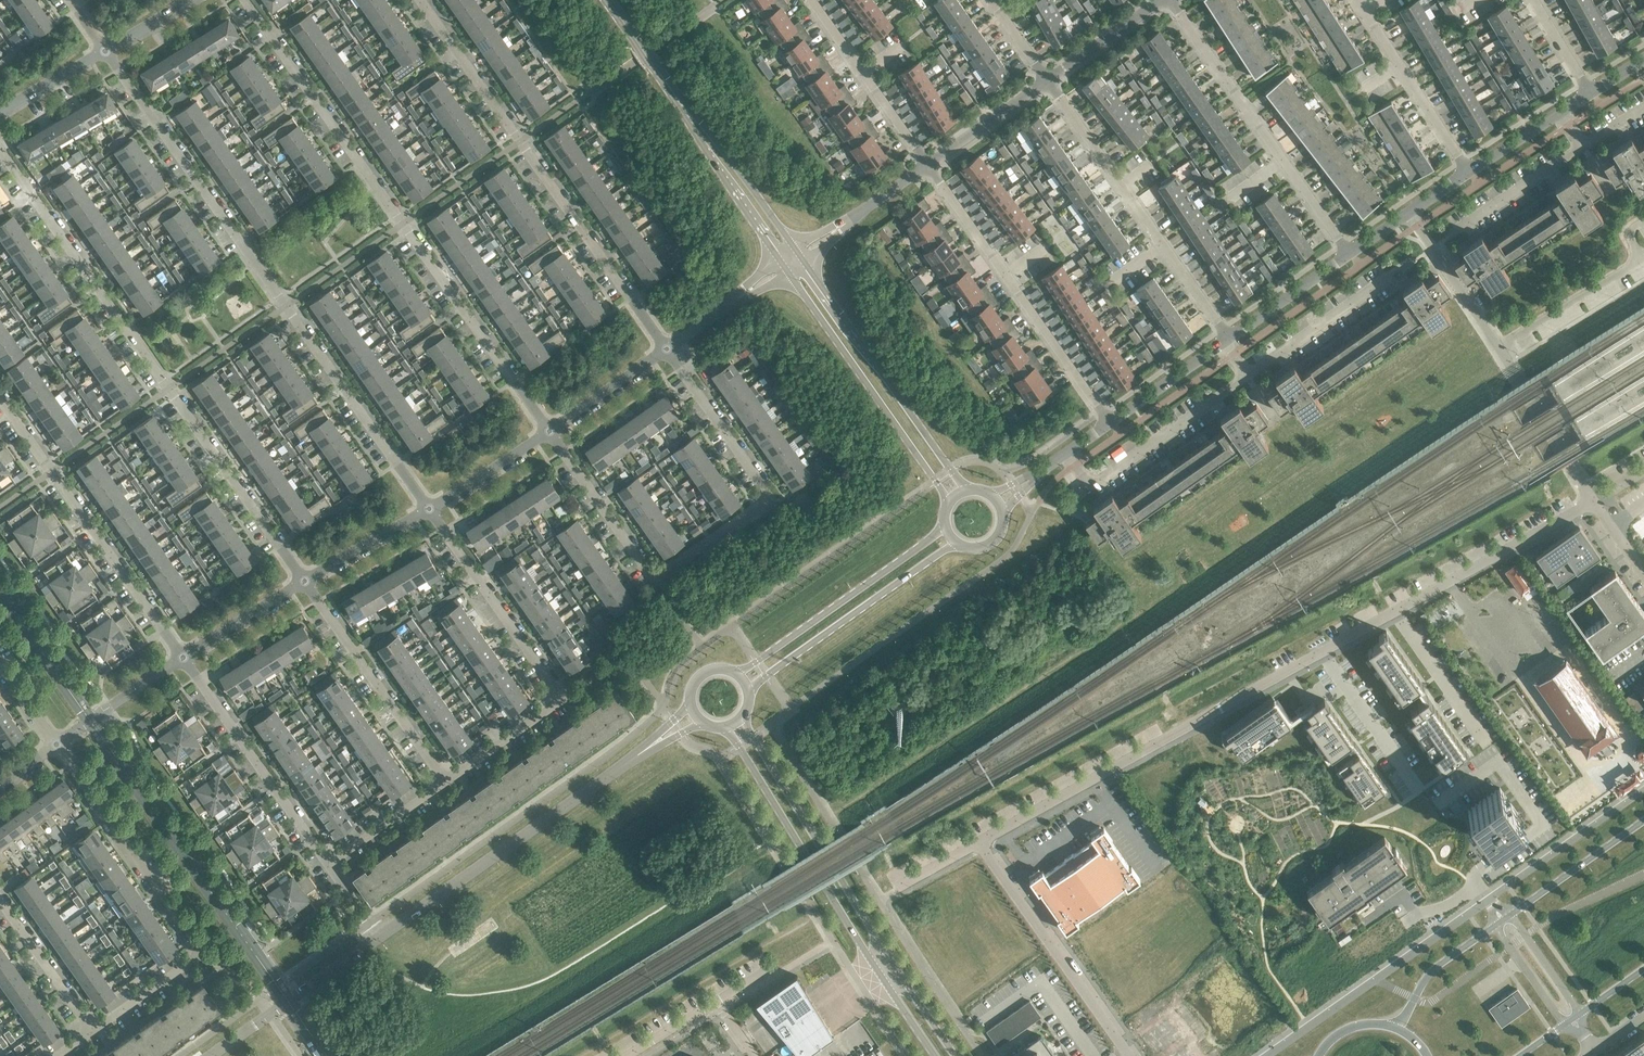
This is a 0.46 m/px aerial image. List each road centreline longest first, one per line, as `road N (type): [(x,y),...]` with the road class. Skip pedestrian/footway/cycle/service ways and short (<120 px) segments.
road 1 (residential): [(430,510),(105,50)]
road 2 (residential): [(303,581),(0,146)]
road 3 (residential): [(547,432),(244,0)]
road 4 (residential): [(665,351),(419,0)]
road 5 (residential): [(88,1037),(201,956),(54,745)]
road 6 (residential): [(1322,655),(979,843)]
road 7 (residential): [(447,781),(559,695),(430,510)]
road 8 (residential): [(1409,213),(1593,500)]
road 9 (residential): [(654,581),(769,499),(665,351)]
road 10 (residential): [(1111,423),(928,165)]
road 11 (residential): [(1229,340),(1049,80)]
road 12 (tertiary): [(379,940),(636,757)]
road 13 (residential): [(183,658),(0,403)]
road 14 (residential): [(1349,255),(1171,0)]
road 15 (secondary): [(725,727),(877,968)]
road 16 (secondary): [(890,959),(743,717)]
road 17 (secondary): [(788,272),(951,503)]
road 18 (secondary): [(967,493),(806,261)]
road 19 (residential): [(979,843),(1129,1055)]
road 20 (secondary): [(946,528),(738,675)]
road 21 (secondary): [(748,689),(956,543)]
road 22 (residential): [(327,866),(183,658)]
road 23 (residential): [(447,781),(303,581)]
road 24 (residential): [(1473,884),(1476,873),(1541,824),(1498,763),(1439,805)]
road 25 (residential): [(1593,500),(1394,612)]
road 26 (residential): [(1469,171),(1355,0)]
road 27 (tertiary): [(210,1055),(379,940)]
road 28 (residential): [(928,165),(811,0)]
road 29 (residential): [(654,581),(547,432)]
road 30 (secondary): [(795,246),(682,105)]
road 31 (secondary): [(682,105),(778,258)]
road 32 (residential): [(1322,655),(1416,788)]
road 33 (secondary): [(1643,820),(1511,915)]
road 34 (residential): [(1394,612),(1488,744)]
road 35 (residential): [(88,1037),(0,903)]
road 36 (residential): [(54,745),(183,658)]
road 37 (residential): [(928,165),(1049,80)]
road 38 (residential): [(1229,340),(1349,255)]
road 39 (residential): [(327,866),(447,781)]
road 40 (secondary): [(1496,926),(1433,970),(1396,1028)]
road 41 (residential): [(303,581),(430,510)]
road 42 (residential): [(1111,423),(1229,340)]
road 43 (unclassified): [(1469,171),(1590,93)]
road 44 (residential): [(547,432),(665,351)]
road 45 (residential): [(183,658),(303,581)]
road 46 (residential): [(1049,80),(1165,0)]
road 47 (residential): [(430,510),(547,432)]
road 48 (secondary): [(682,105),(608,0)]
road 49 (residential): [(0,110),(105,50)]
road 50 (residential): [(1496,926),(1565,1025)]
road 51 (residential): [(1581,1013),(1511,915)]

